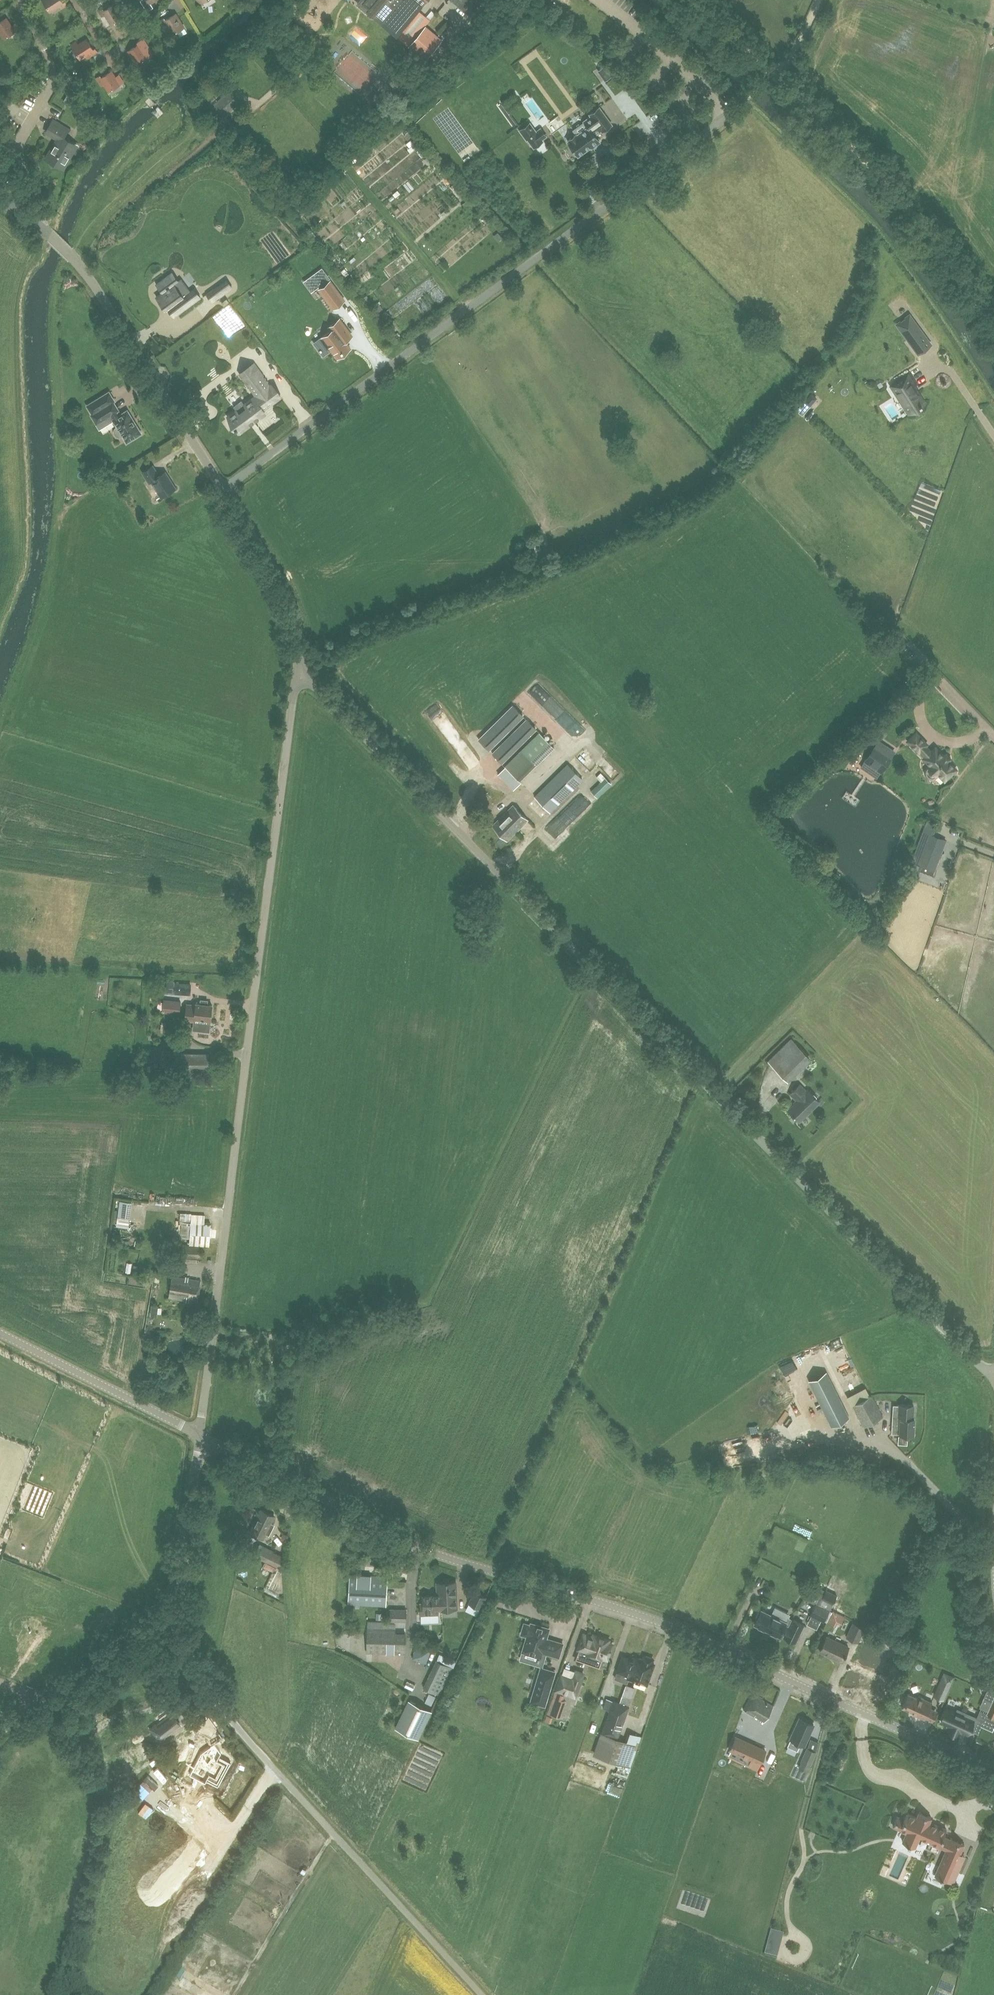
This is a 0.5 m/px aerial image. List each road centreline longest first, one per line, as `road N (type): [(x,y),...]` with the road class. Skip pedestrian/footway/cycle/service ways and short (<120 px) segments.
road 1 (unclassified): [(993,1376),(297,672)]
road 2 (unclassified): [(993,1770),(688,1634),(417,1546),(201,1436)]
road 3 (unclassified): [(201,1436),(297,672)]
road 4 (unclassified): [(225,489),(747,99)]
road 5 (unclassified): [(470,1994),(226,1723),(165,1615)]
road 6 (unclassified): [(225,489),(80,264),(0,200)]
road 7 (track): [(772,72),(913,212),(993,333)]
road 8 (unclassified): [(201,1436),(0,1333)]
road 9 (unclassified): [(0,1731),(165,1615)]
road 10 (unclassified): [(297,672),(289,599),(225,489)]
road 11 (unclassified): [(165,1615),(177,1602),(201,1436)]

